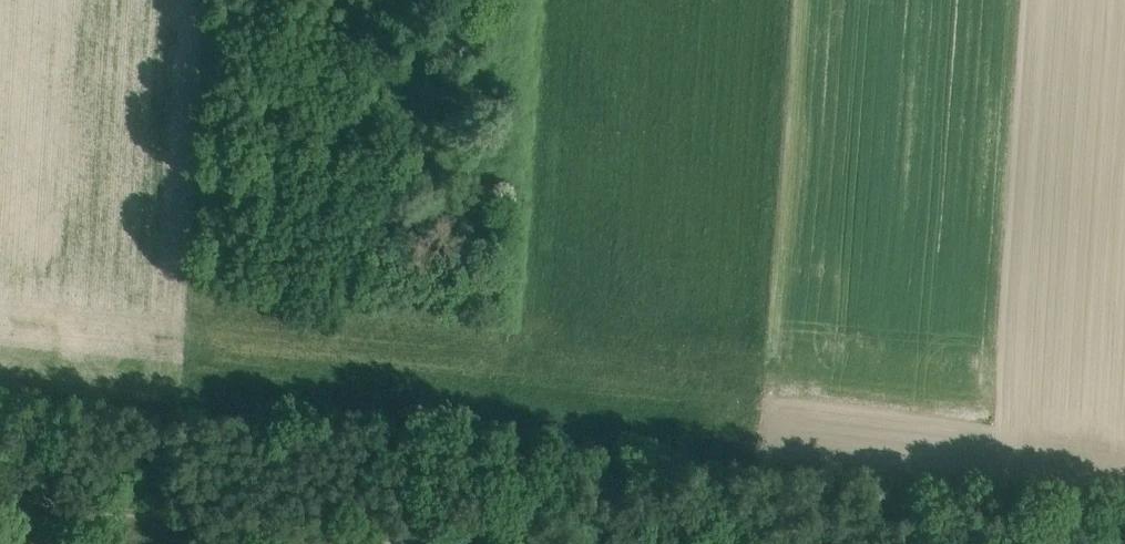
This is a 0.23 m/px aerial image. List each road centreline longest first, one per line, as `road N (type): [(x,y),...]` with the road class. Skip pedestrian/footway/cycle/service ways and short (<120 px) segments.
road 1 (track): [(0,489),(480,543)]

